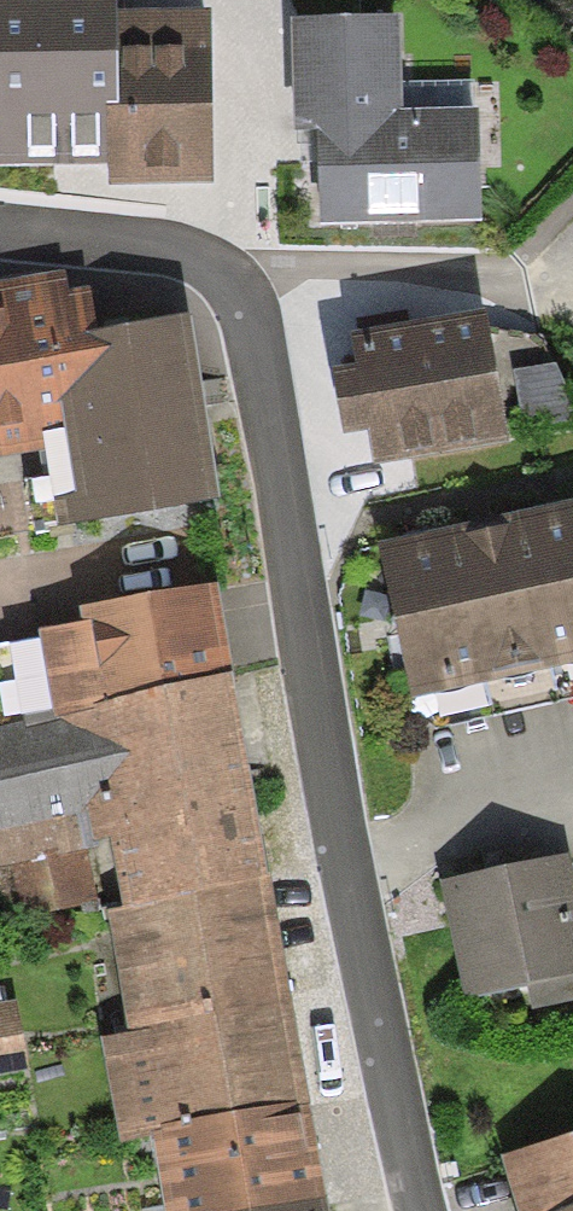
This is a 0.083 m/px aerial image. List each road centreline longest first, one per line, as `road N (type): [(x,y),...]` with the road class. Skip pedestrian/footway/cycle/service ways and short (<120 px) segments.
road 1 (residential): [(0,226),(109,230),(176,247),(233,283),(256,330),(412,1210)]

